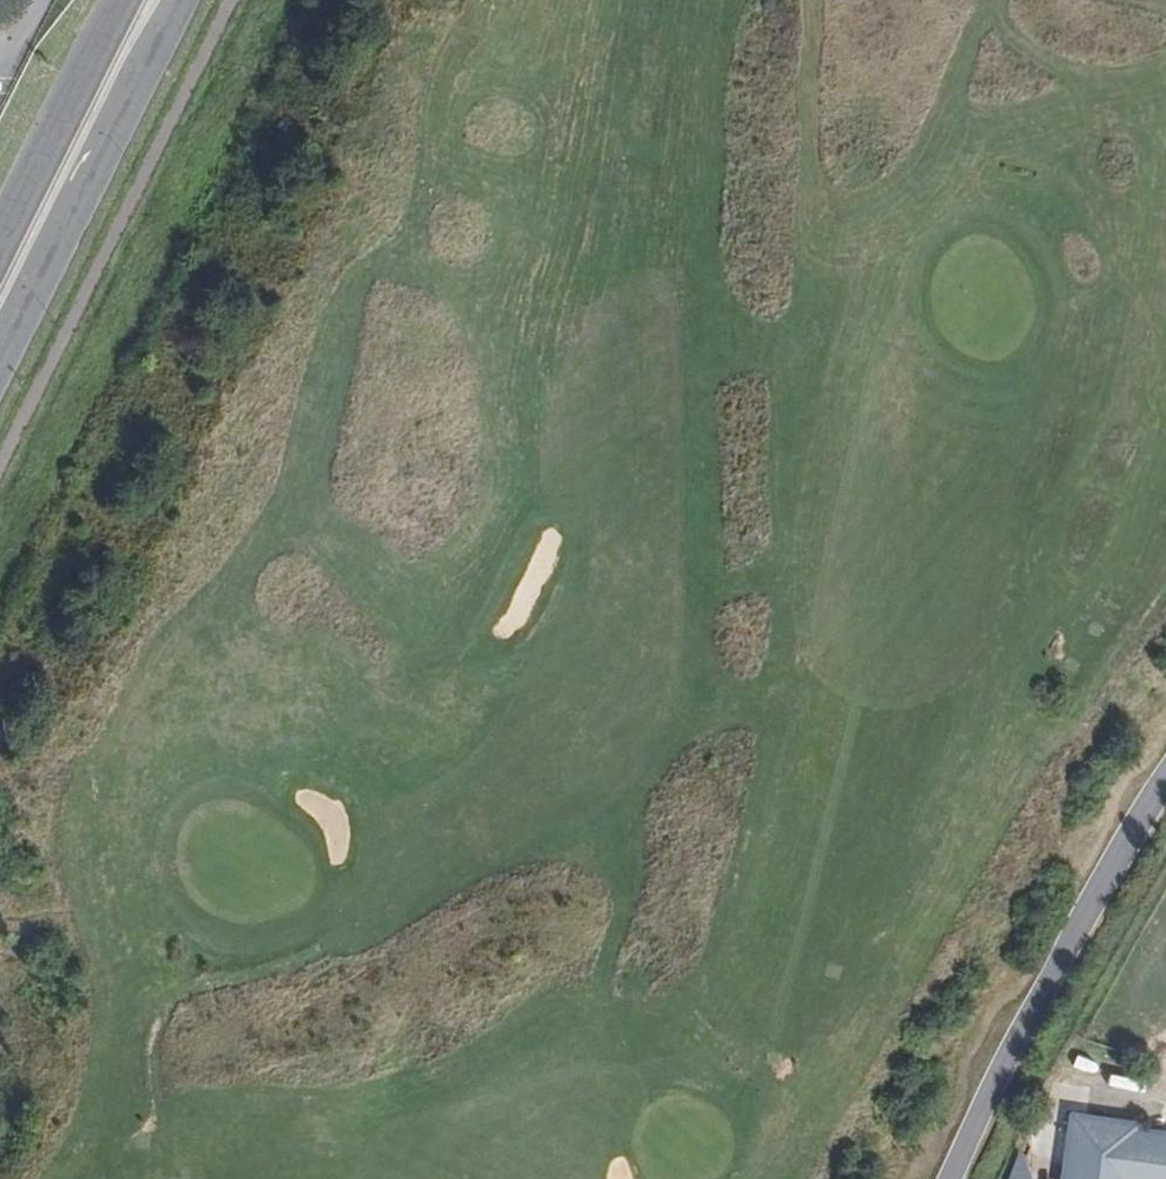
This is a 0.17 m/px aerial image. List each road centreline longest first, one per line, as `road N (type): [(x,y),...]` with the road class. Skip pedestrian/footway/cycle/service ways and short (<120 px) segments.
road 1 (secondary): [(0,360),(187,0)]
road 2 (secondary): [(126,0),(0,248)]

